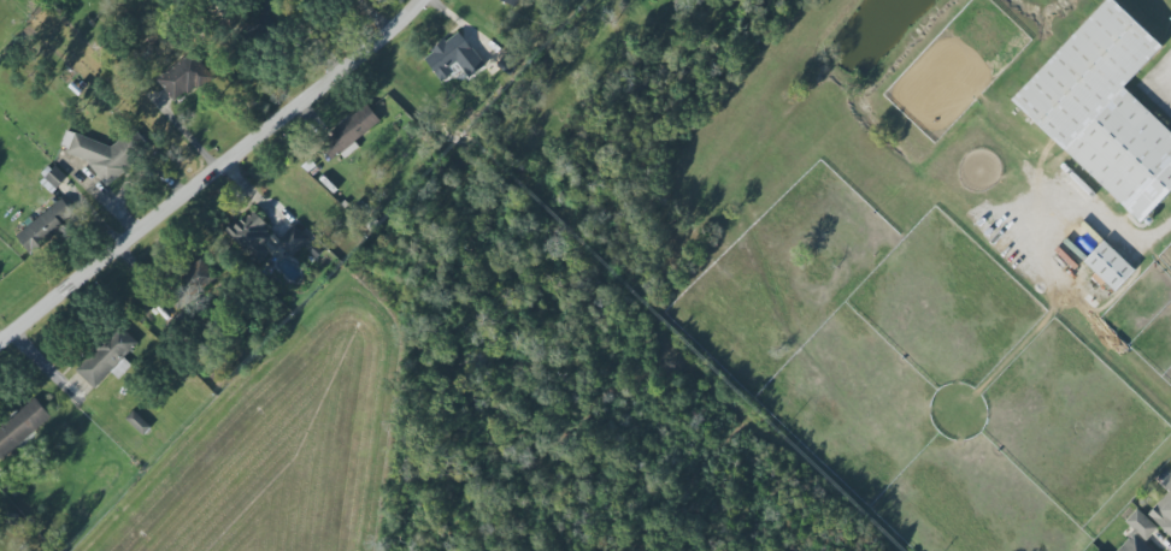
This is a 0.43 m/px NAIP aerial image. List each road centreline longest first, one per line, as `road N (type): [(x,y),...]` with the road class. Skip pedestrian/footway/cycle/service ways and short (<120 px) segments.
road 1 (residential): [(0,347),(429,0)]

